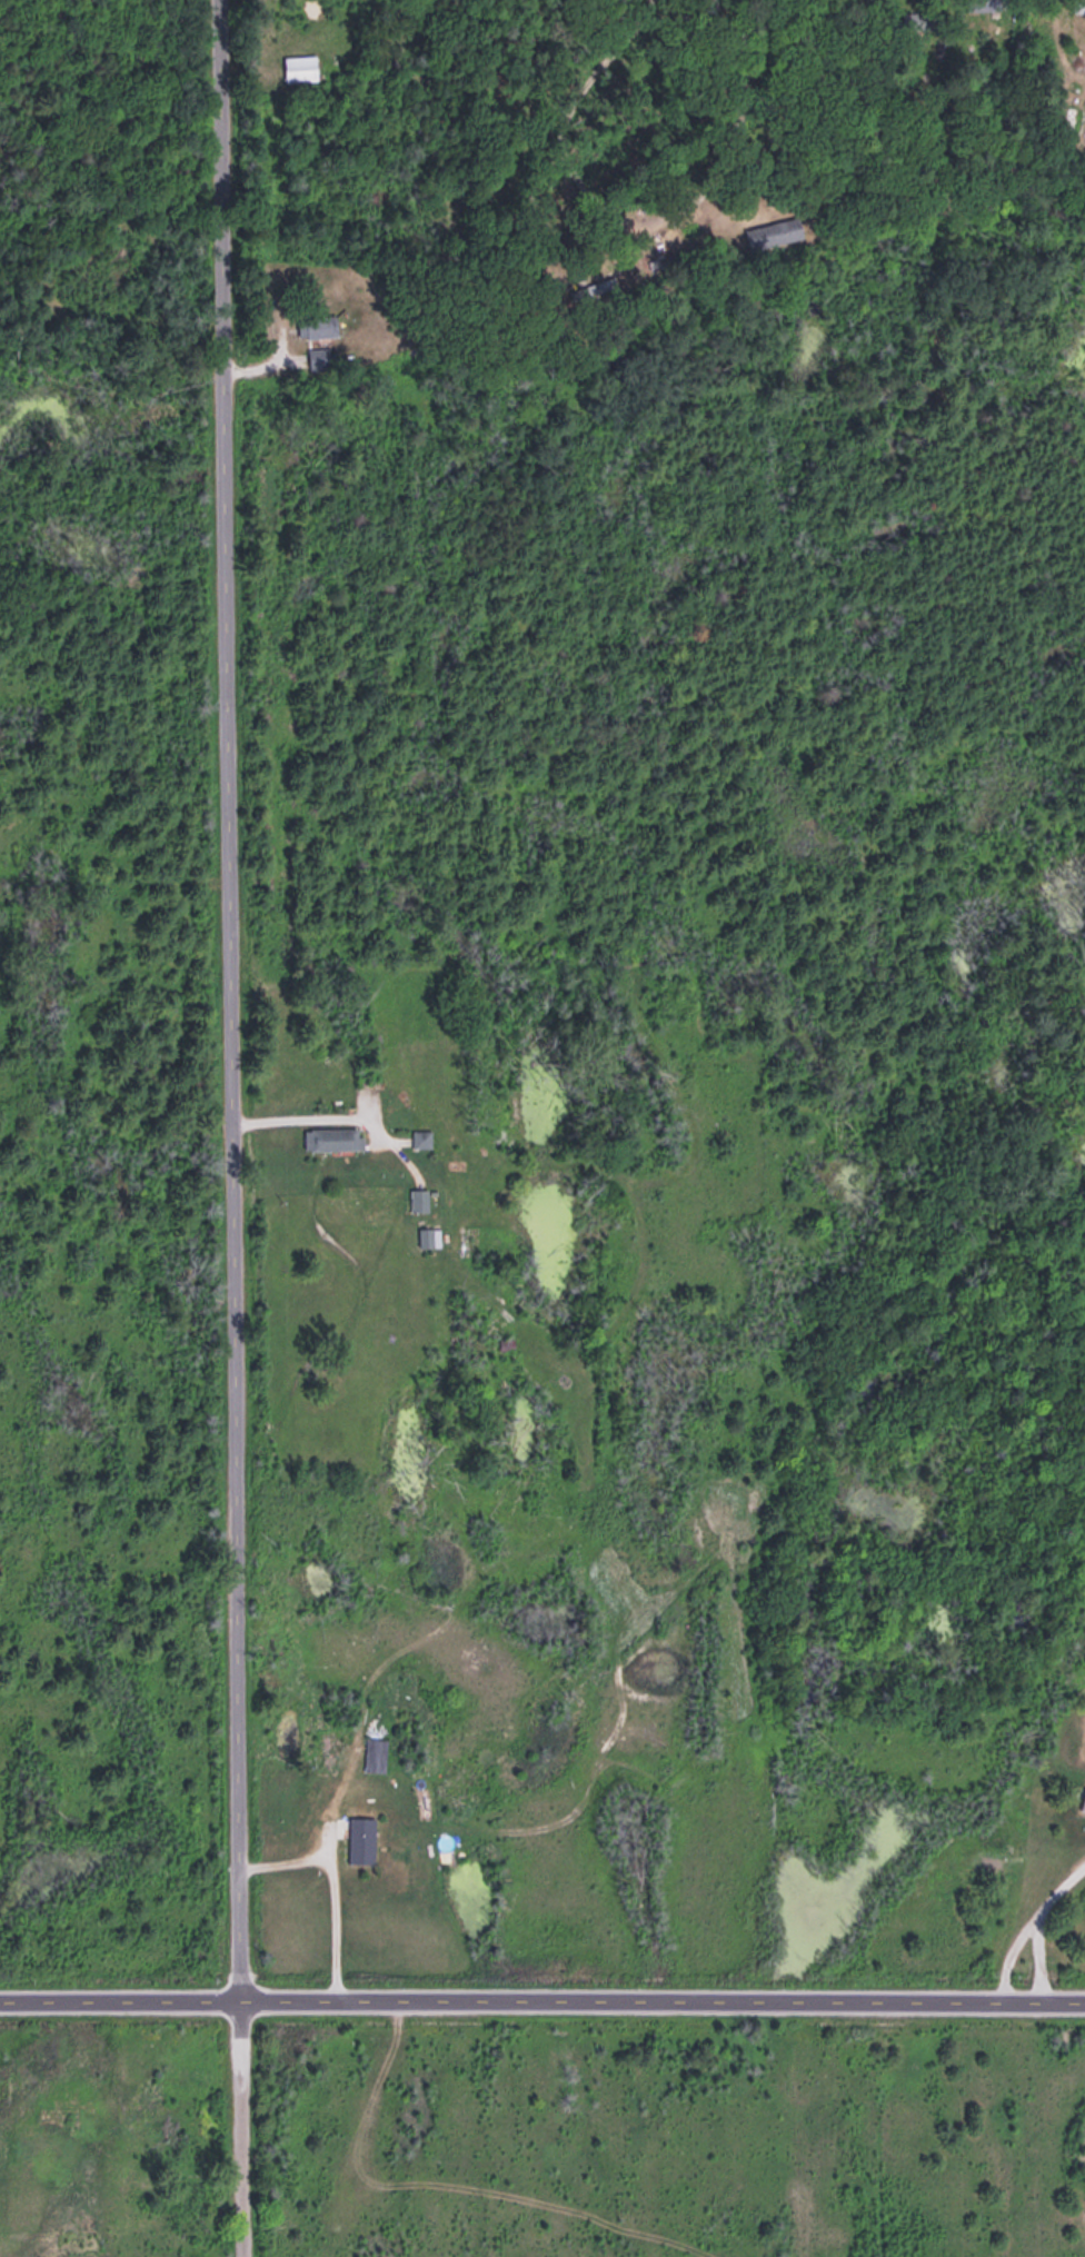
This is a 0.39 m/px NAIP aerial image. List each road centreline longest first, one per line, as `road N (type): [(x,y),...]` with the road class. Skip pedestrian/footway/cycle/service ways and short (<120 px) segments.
road 1 (residential): [(243,2256),(241,0)]
road 2 (residential): [(0,1983),(1084,1989)]

